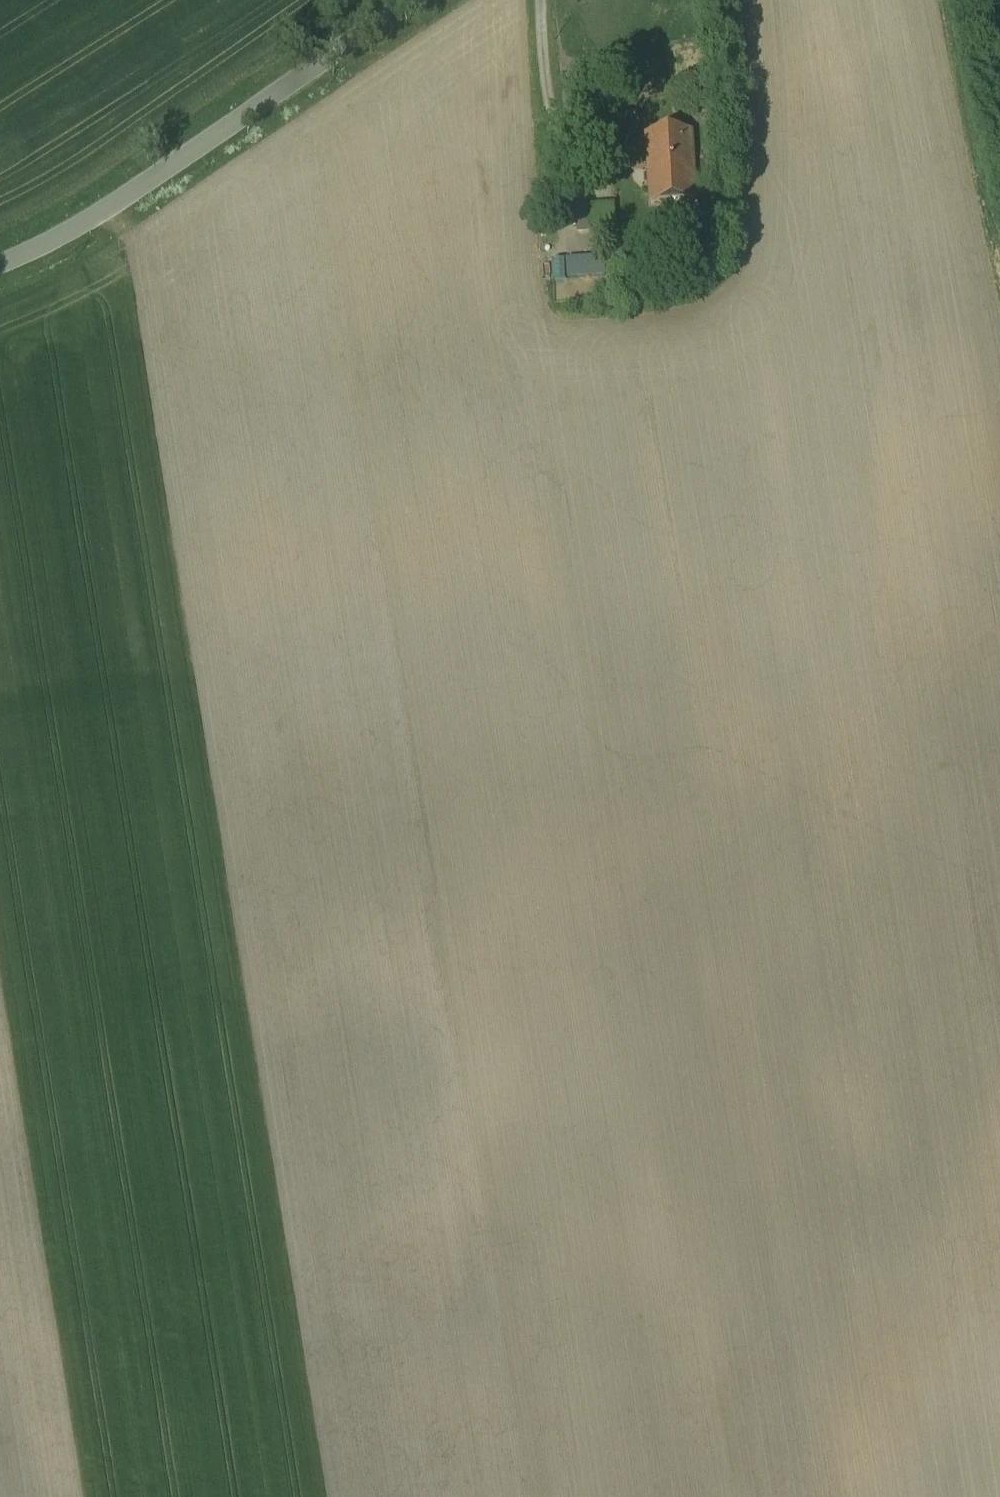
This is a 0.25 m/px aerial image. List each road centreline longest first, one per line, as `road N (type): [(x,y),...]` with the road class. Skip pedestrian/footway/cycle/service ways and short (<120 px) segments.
road 1 (tertiary): [(0,264),(106,211),(409,0)]

